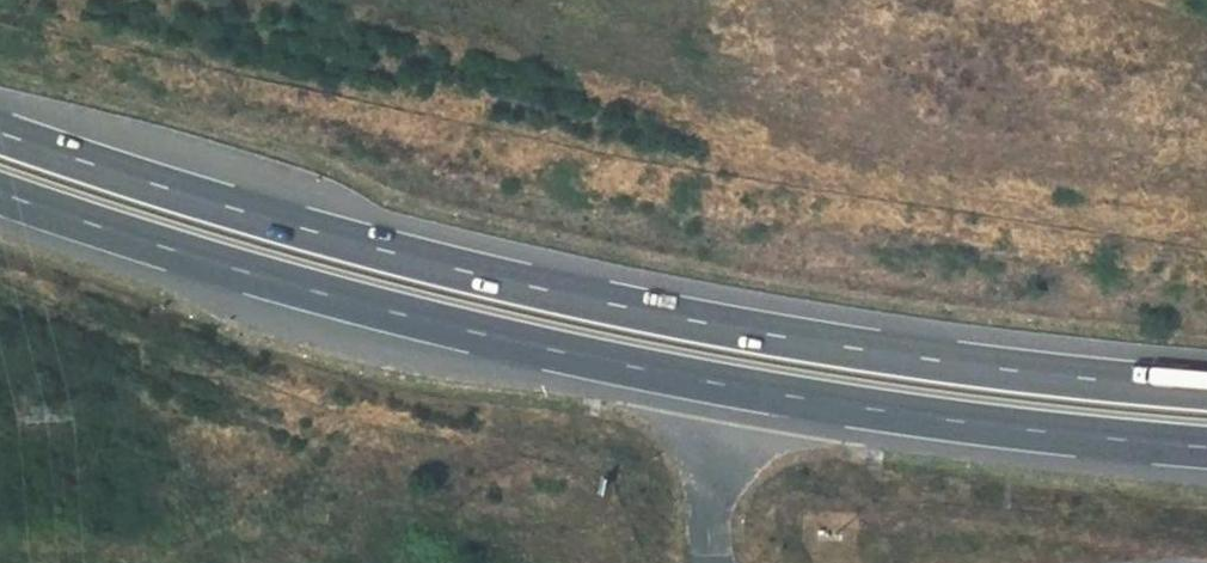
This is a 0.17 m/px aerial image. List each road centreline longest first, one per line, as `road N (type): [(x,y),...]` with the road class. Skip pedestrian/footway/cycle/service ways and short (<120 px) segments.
road 1 (motorway): [(1206,393),(782,343),(492,284),(206,204),(0,135)]
road 2 (motorway): [(0,204),(272,291),(703,393),(1206,457)]

